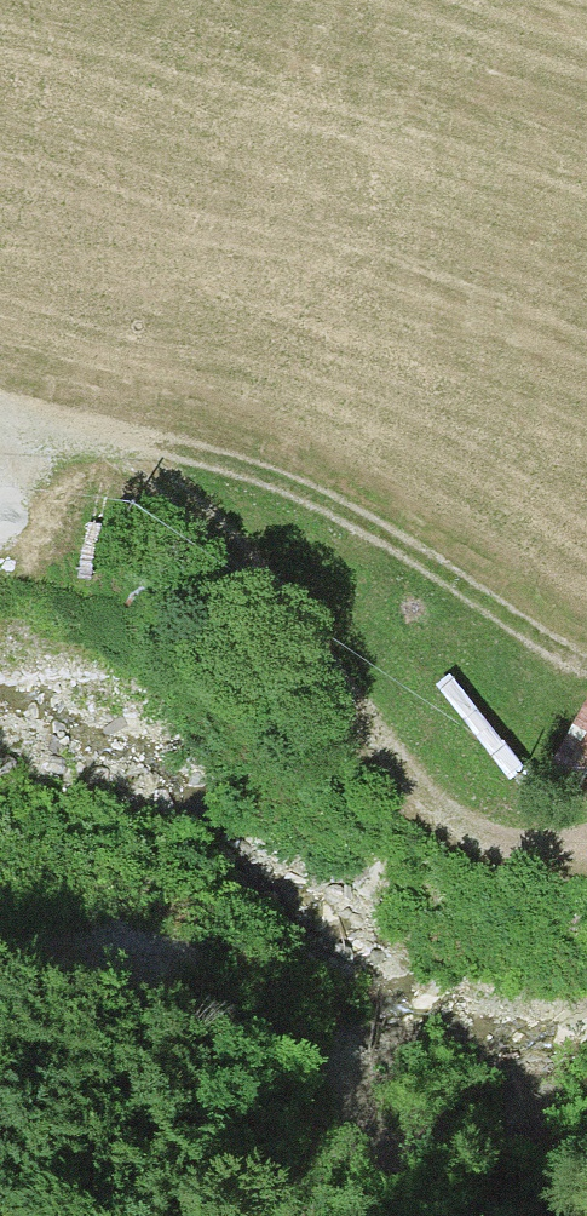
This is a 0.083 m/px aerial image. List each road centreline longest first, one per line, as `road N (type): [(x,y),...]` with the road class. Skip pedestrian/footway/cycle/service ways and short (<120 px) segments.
road 1 (track): [(586,858),(530,853),(476,836),(414,796),(253,551),(140,461),(13,410)]
road 2 (track): [(13,410),(186,446),(284,480),(586,657)]

